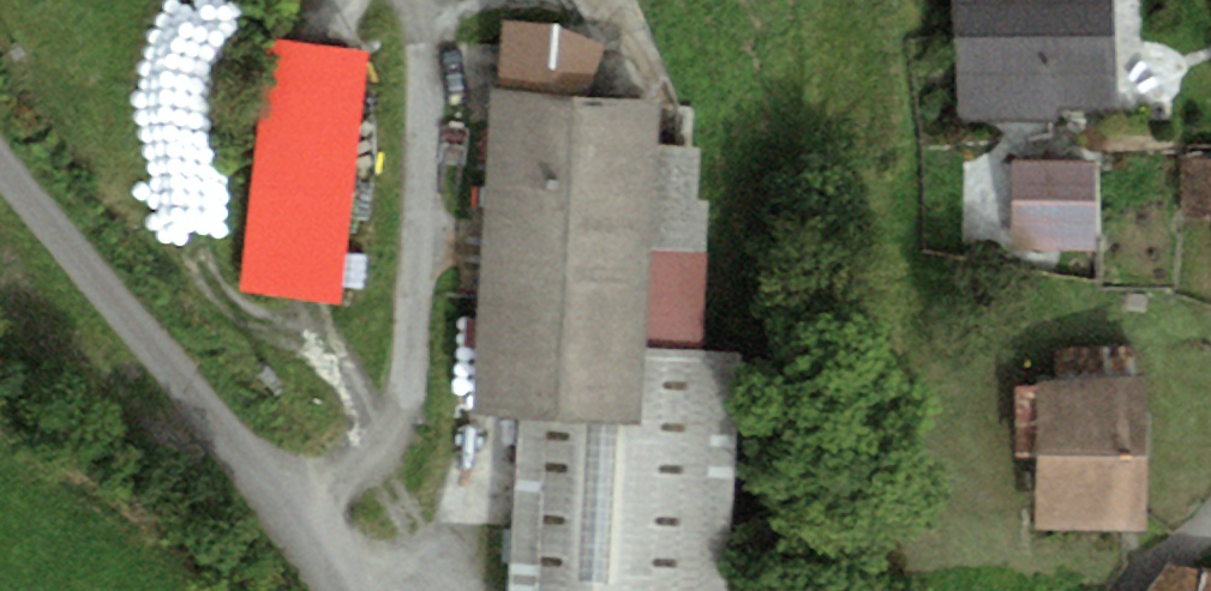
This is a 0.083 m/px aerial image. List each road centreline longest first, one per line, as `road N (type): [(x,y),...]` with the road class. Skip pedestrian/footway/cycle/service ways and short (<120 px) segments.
road 1 (track): [(286,527),(391,433),(402,386),(429,0)]
road 2 (unclassified): [(0,183),(334,590)]
road 3 (track): [(1115,590),(1210,515)]

